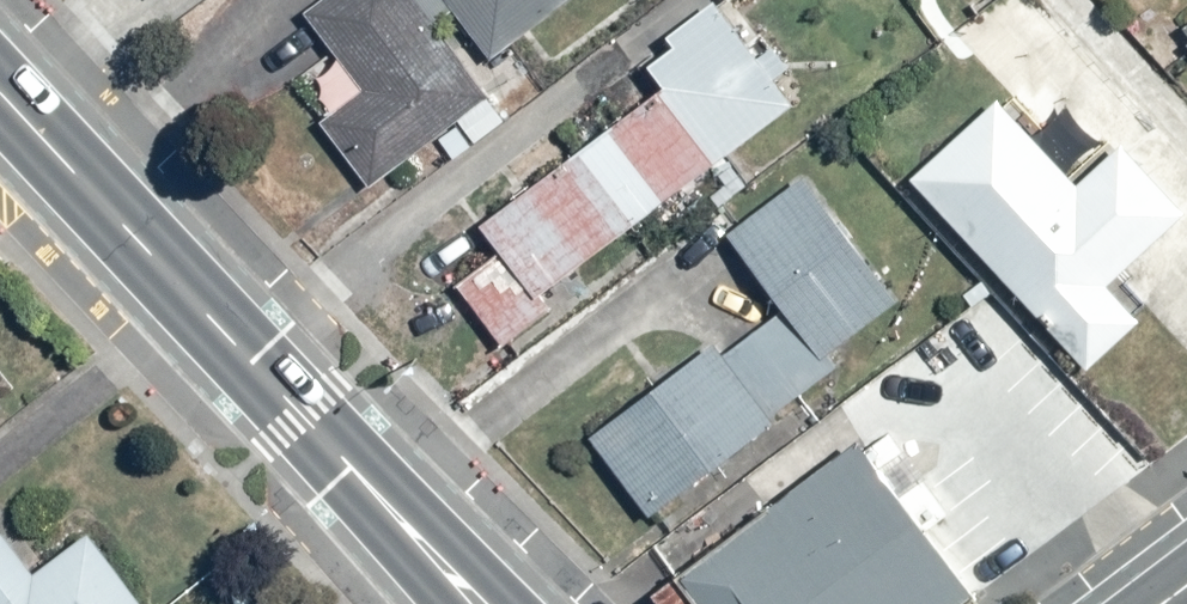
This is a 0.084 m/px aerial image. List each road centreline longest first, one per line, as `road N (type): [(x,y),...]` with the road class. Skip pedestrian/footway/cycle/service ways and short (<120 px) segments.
road 1 (secondary): [(0,95),(303,420)]
road 2 (secondary): [(303,420),(411,502),(508,603)]
road 3 (secondary): [(431,603),(362,526),(303,420)]

